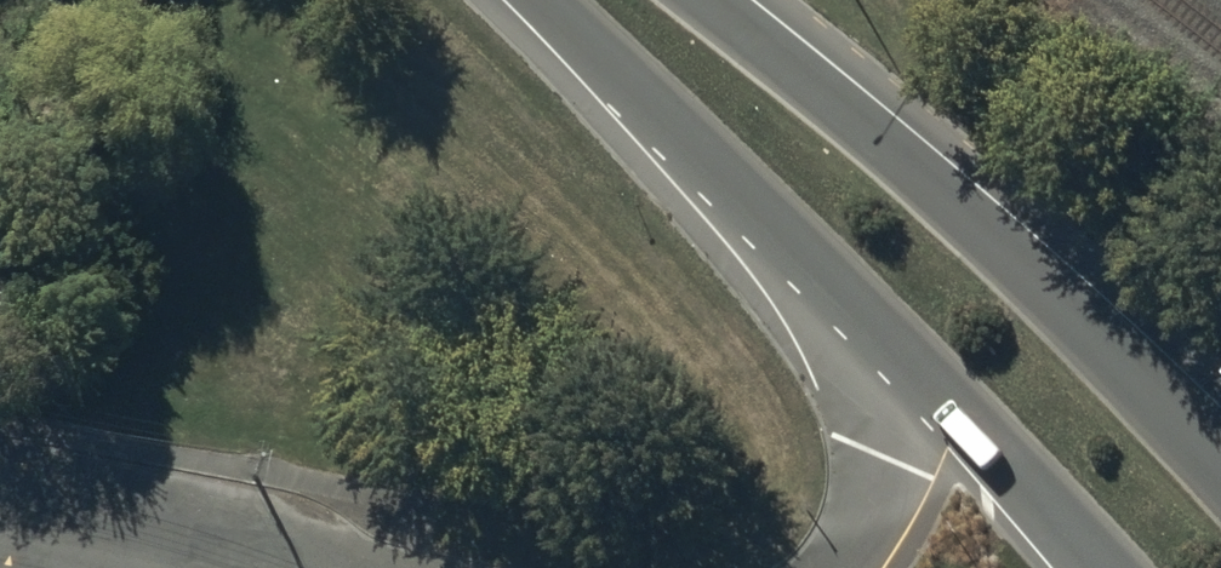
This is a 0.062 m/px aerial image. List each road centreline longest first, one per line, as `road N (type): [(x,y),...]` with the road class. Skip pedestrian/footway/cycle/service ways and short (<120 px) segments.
road 1 (trunk): [(711,0),(968,217),(1220,454)]
road 2 (trunk): [(1100,567),(942,388),(805,249)]
road 3 (trunk): [(805,249),(538,0)]
road 4 (trunk): [(841,567),(864,534),(877,488),(868,409),(845,333),(805,249)]
road 5 (tertiary): [(130,567),(0,539)]

